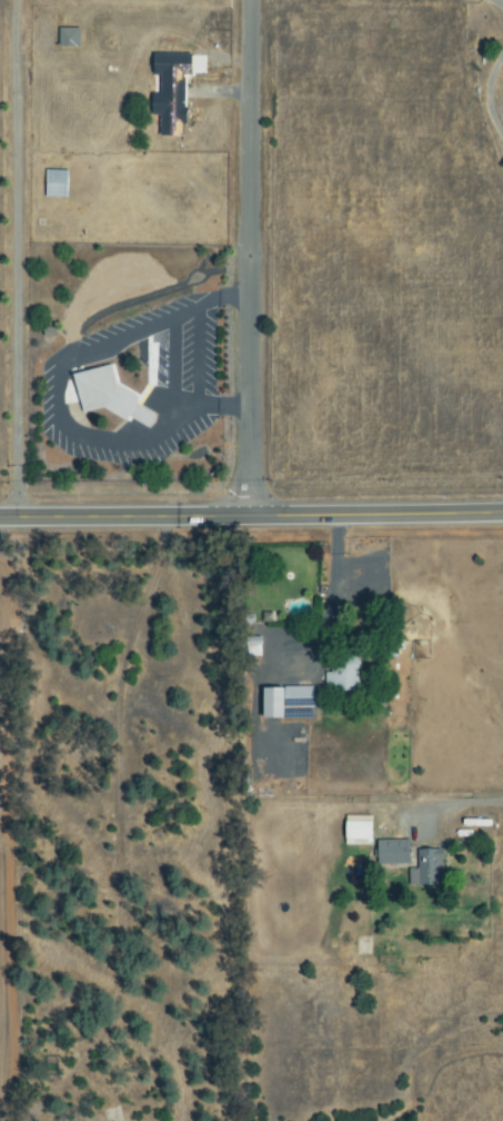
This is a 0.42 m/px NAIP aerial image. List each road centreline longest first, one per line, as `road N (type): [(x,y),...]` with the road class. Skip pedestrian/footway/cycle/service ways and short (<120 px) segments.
road 1 (residential): [(251,517),(256,0)]
road 2 (secondary): [(0,519),(502,513)]

